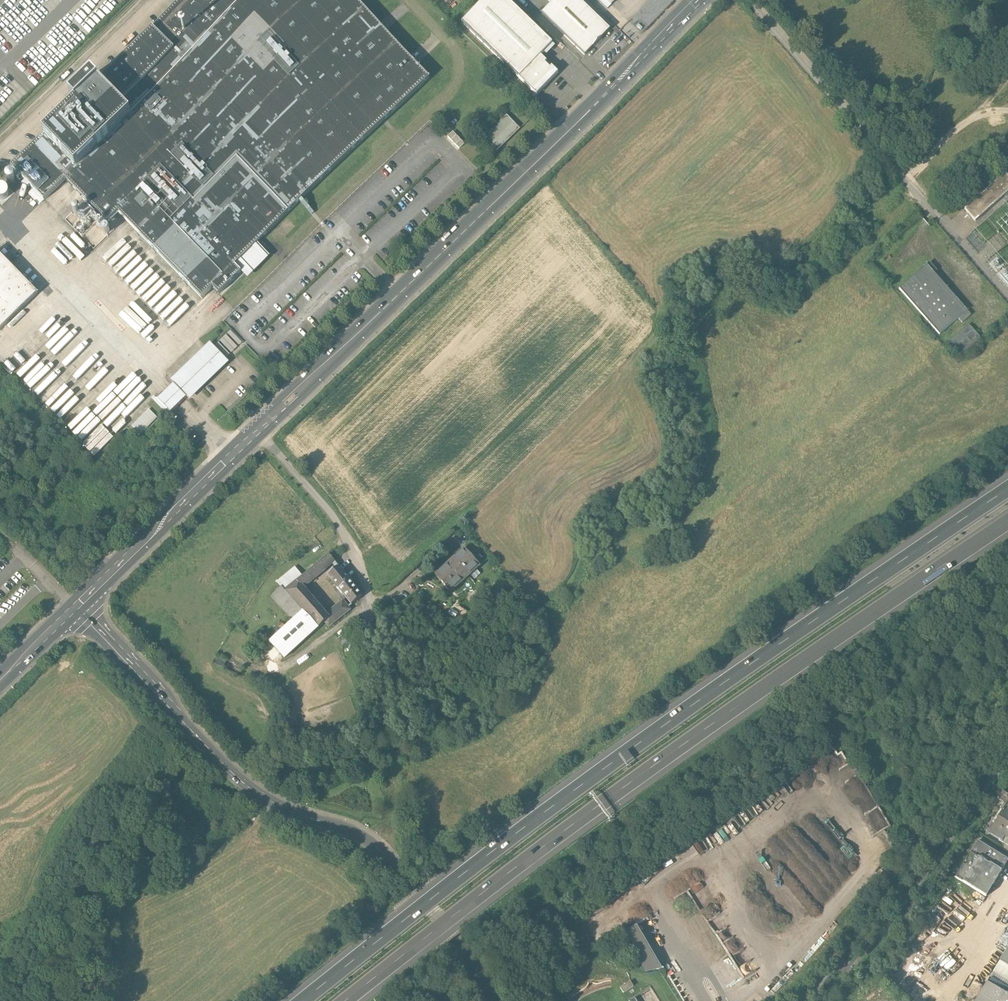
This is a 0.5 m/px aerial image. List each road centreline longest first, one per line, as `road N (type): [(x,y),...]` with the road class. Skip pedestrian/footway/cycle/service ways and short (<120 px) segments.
road 1 (secondary): [(74,607),(698,0)]
road 2 (motorway): [(1007,484),(582,785),(308,1000)]
road 3 (motorway): [(349,1000),(600,805),(1007,519)]
road 4 (unclassified): [(74,607),(251,789),(382,849),(419,887),(494,1000)]
road 5 (unclassified): [(751,0),(945,222)]
road 6 (track): [(901,173),(983,111),(1007,108)]

